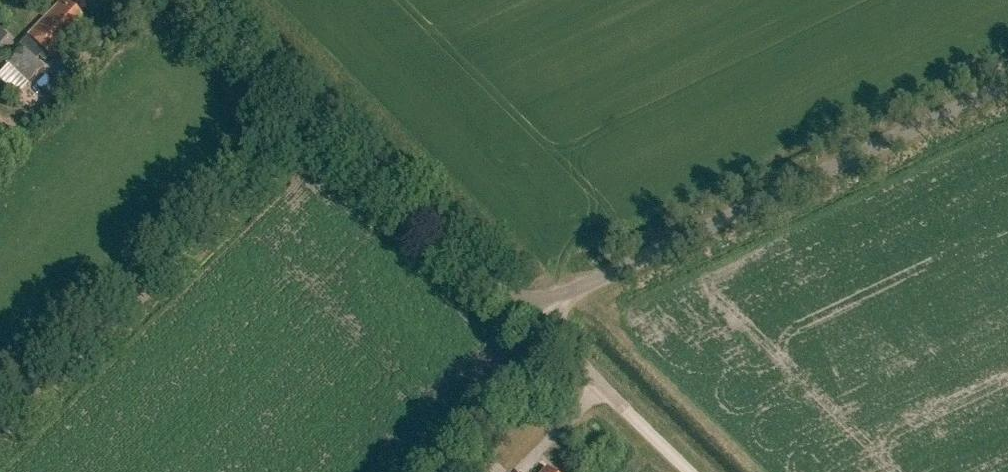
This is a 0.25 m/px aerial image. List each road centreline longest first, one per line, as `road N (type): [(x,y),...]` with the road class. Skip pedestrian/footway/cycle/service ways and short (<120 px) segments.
road 1 (unclassified): [(524,325),(1007,93)]
road 2 (unclassified): [(0,438),(307,121)]
road 3 (unclassified): [(524,325),(307,121)]
road 4 (unclassified): [(677,471),(524,325)]
road 5 (unclassified): [(307,121),(186,0)]

